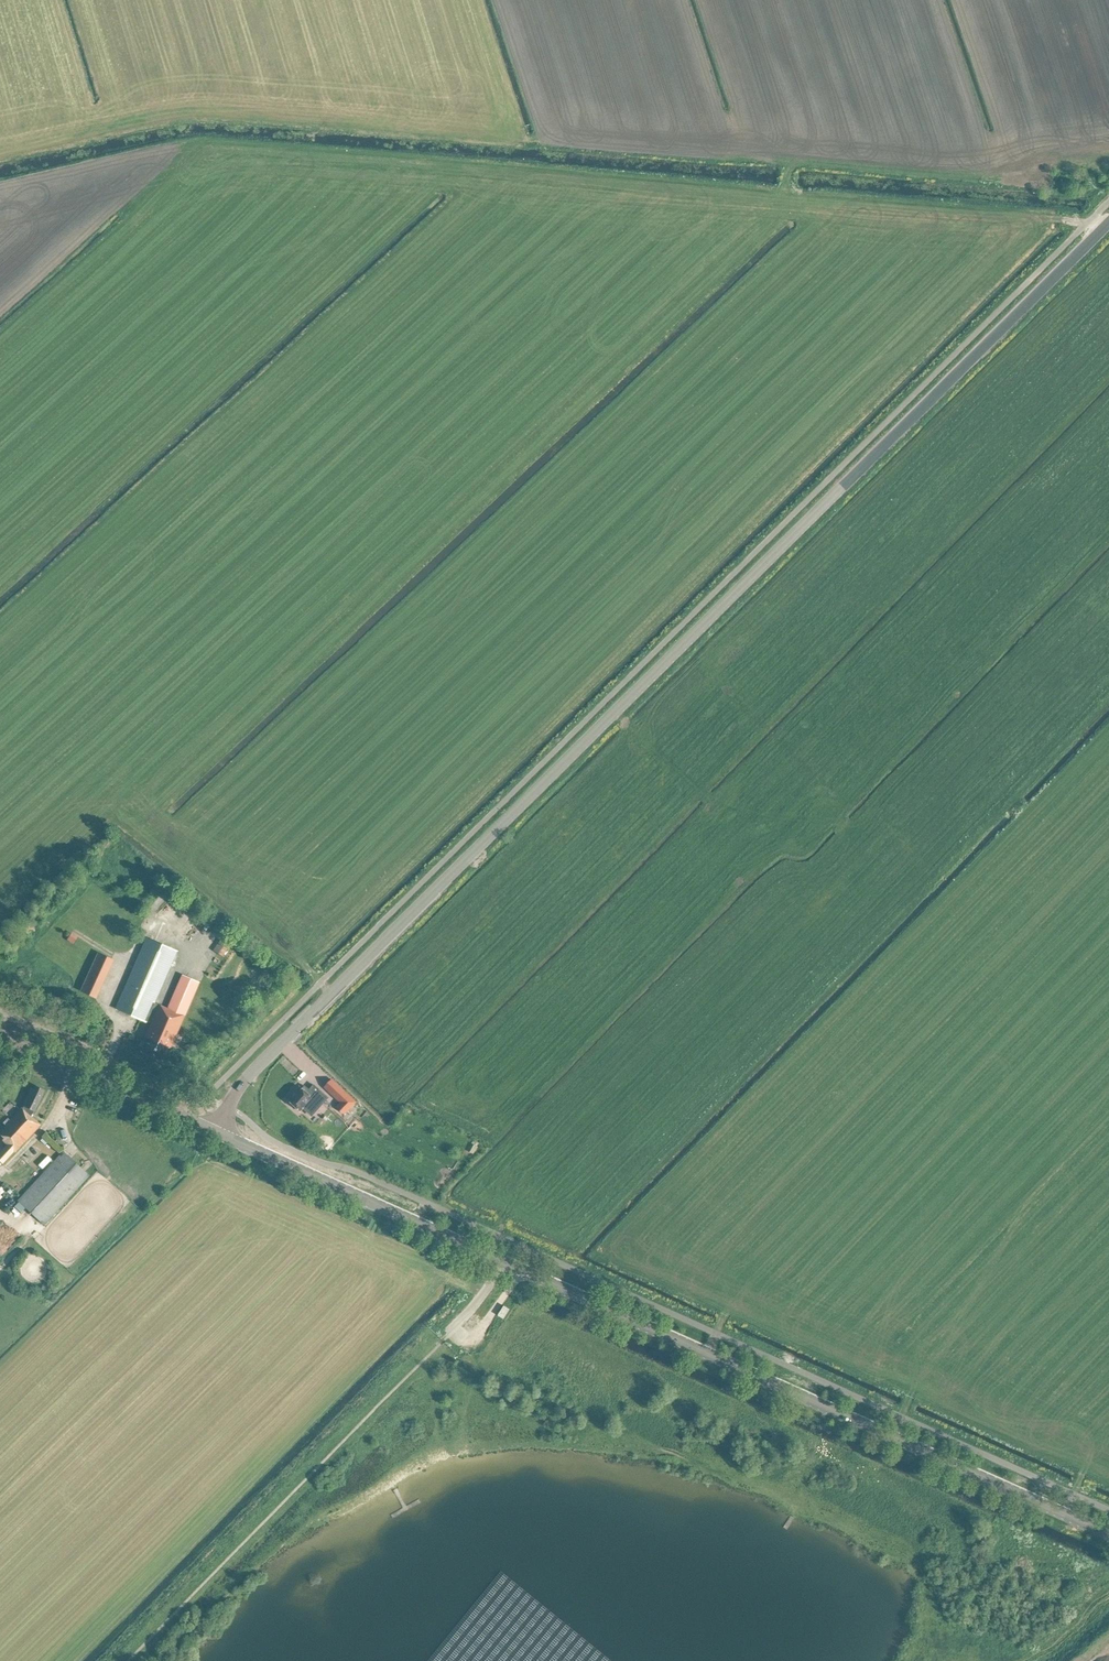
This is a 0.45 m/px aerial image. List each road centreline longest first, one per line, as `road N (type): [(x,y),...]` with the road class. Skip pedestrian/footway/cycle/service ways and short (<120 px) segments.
road 1 (tertiary): [(219,1133),(241,1085),(268,1053),(1108,229)]
road 2 (secondary): [(1108,1531),(219,1133)]
road 3 (secondary): [(0,1035),(219,1133)]

